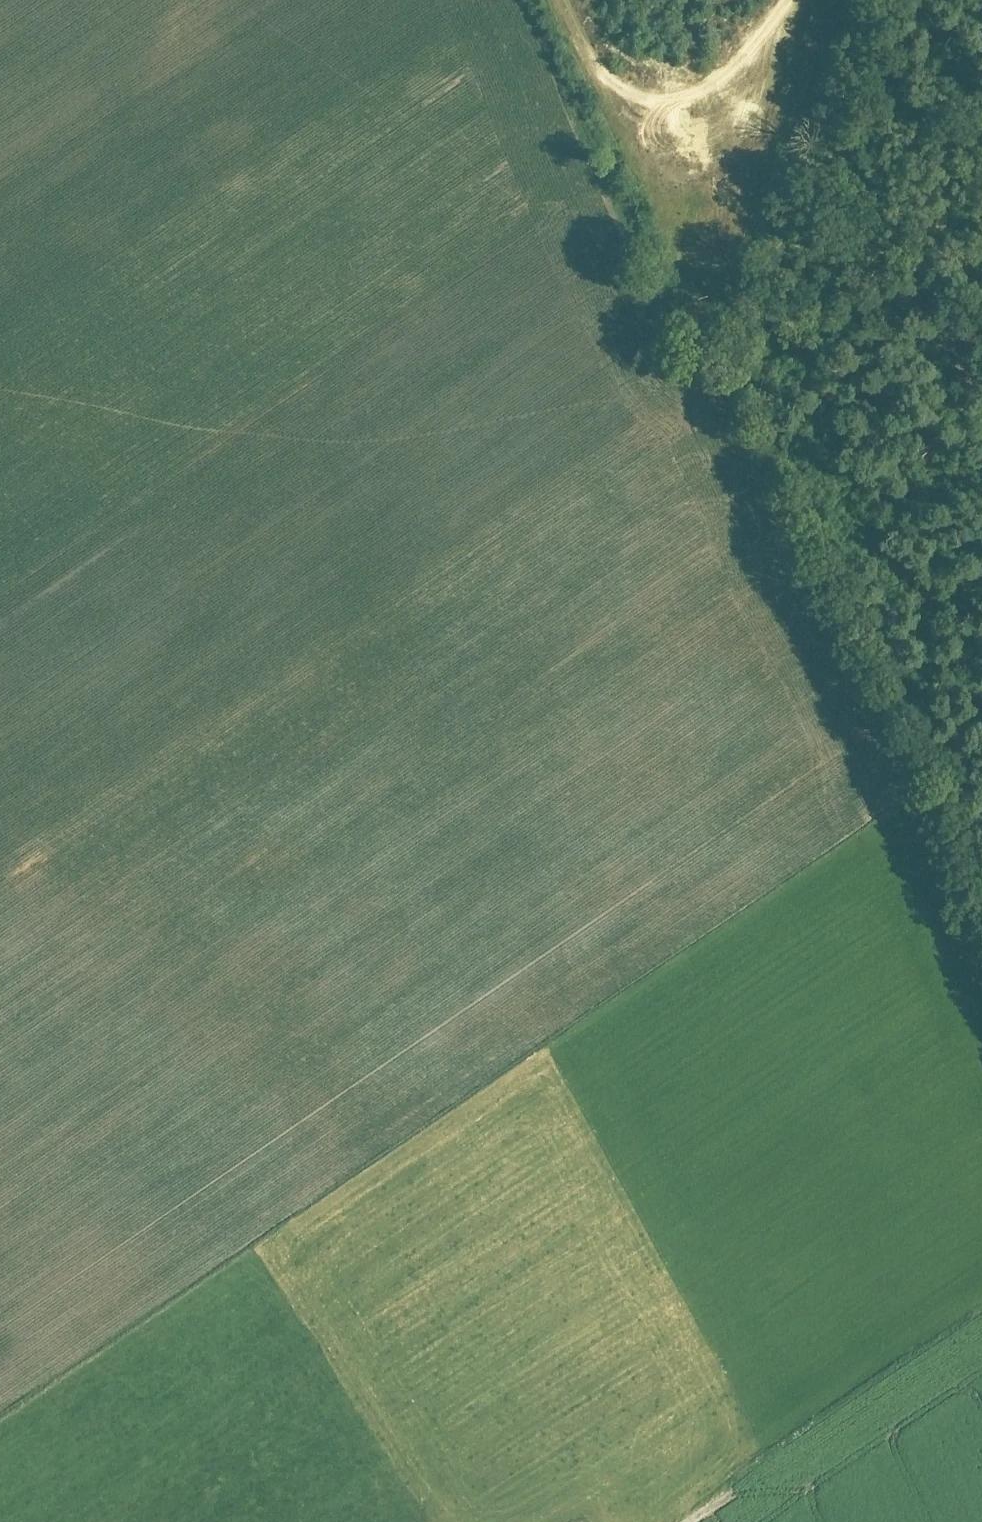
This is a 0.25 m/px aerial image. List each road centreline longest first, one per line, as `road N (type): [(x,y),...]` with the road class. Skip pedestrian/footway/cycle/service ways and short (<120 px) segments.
road 1 (track): [(784,0),(747,57),(704,95),(666,96),(627,95),(598,69),(562,0)]

